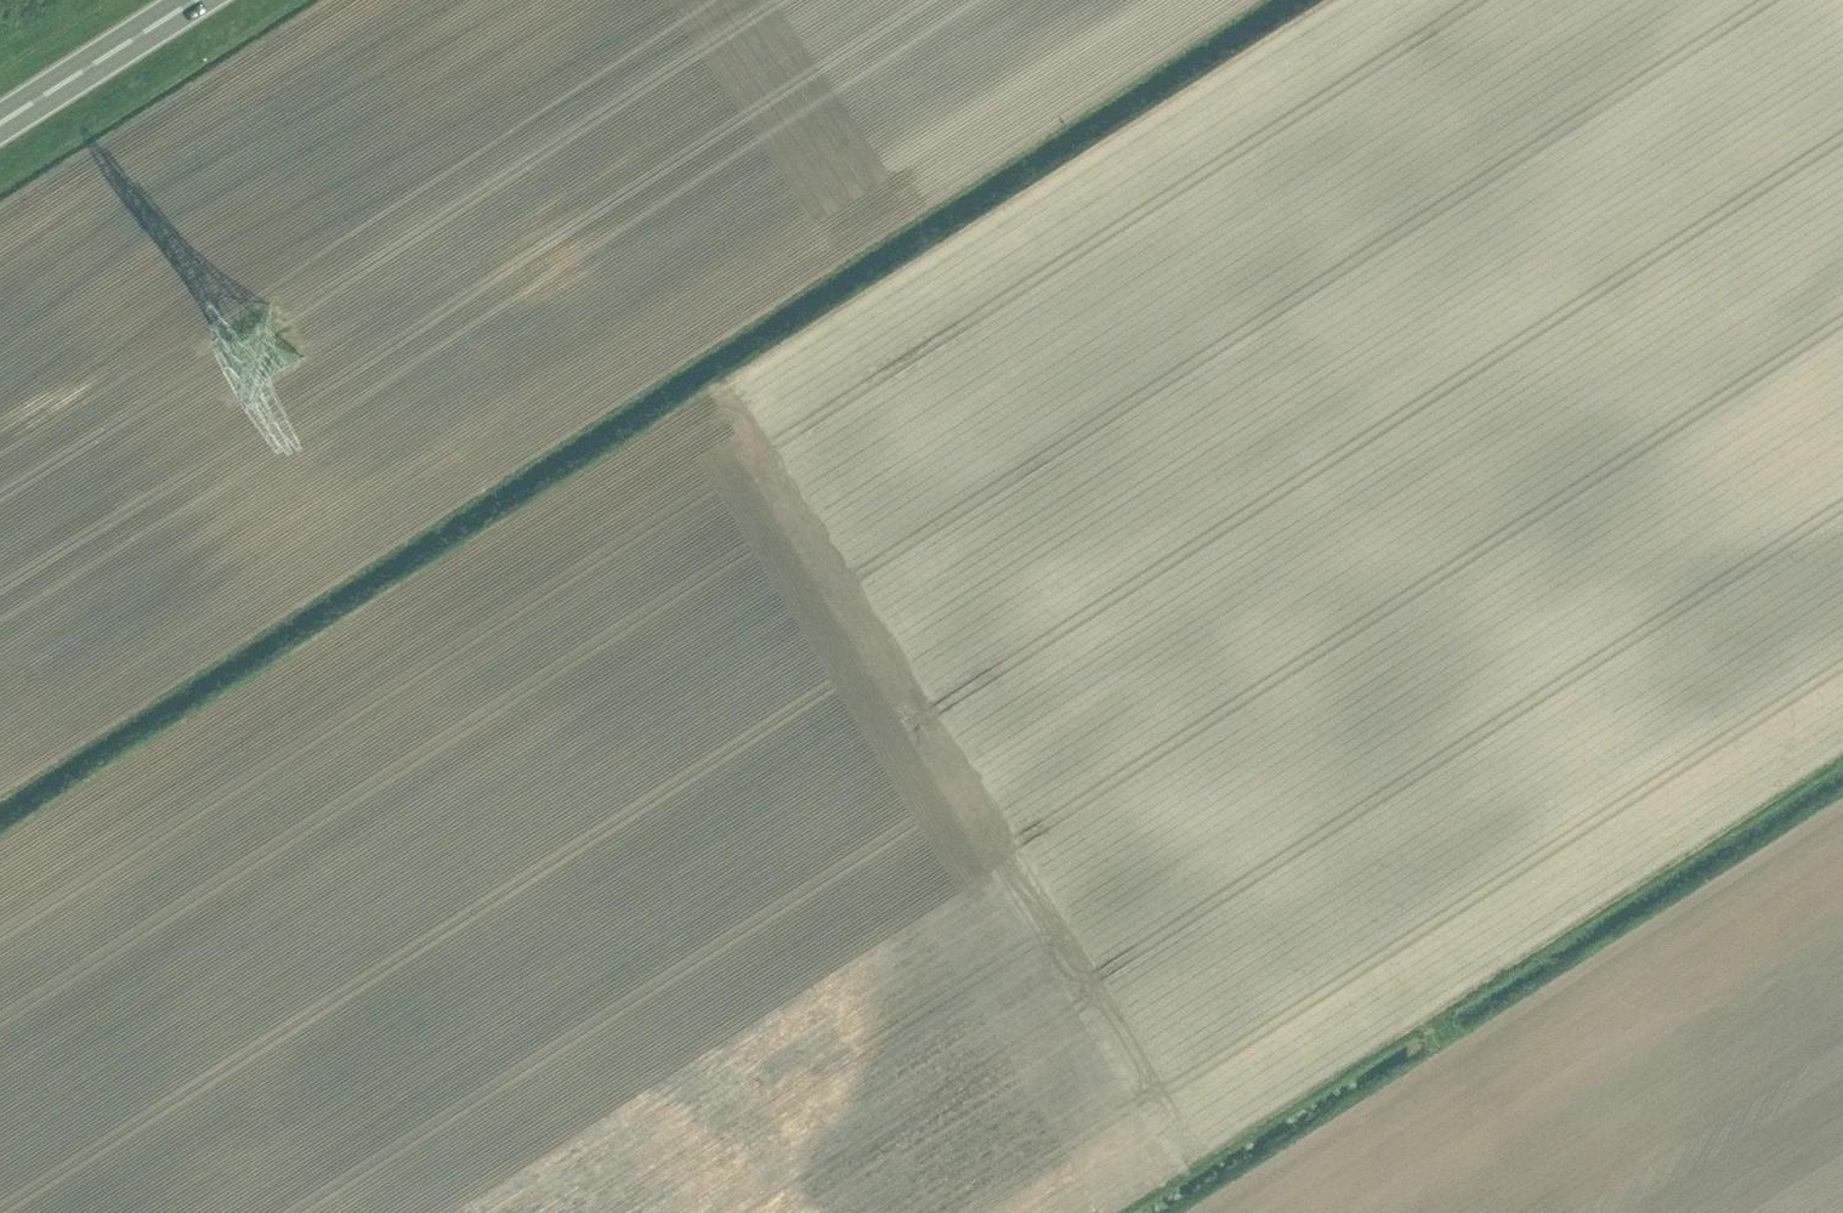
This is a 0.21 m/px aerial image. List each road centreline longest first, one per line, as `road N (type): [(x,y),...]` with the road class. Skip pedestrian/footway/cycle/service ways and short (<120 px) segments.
road 1 (trunk): [(0,182),(268,0)]
road 2 (trunk): [(0,121),(194,0)]

